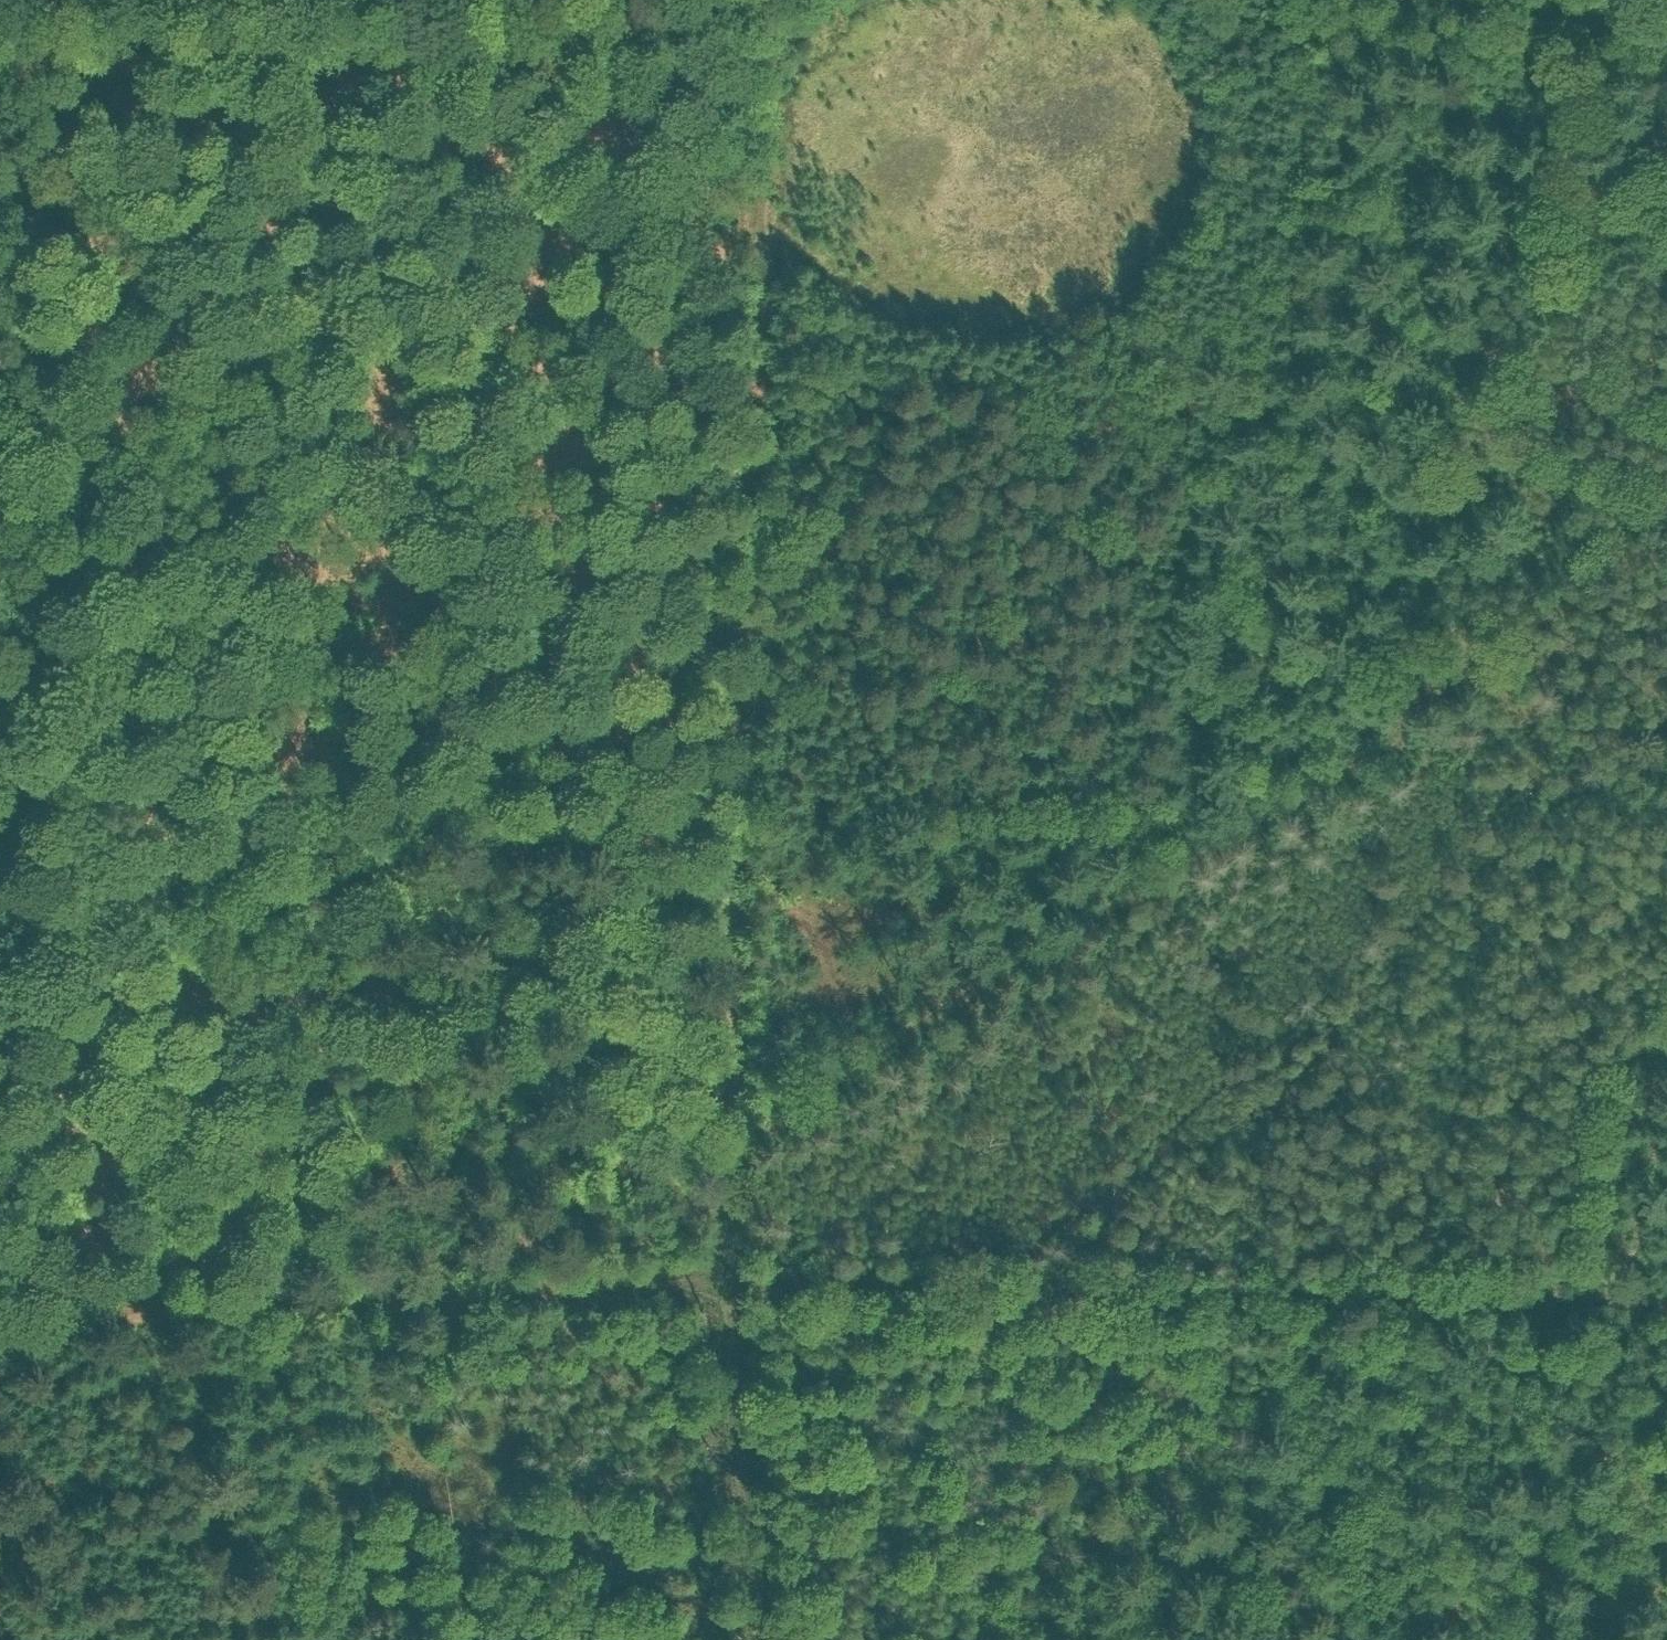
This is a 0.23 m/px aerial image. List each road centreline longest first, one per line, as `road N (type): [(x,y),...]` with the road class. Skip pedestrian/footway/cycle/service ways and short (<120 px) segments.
road 1 (track): [(1666,1310),(734,1292),(0,1316)]
road 2 (track): [(766,58),(745,1180),(734,1292),(765,1639)]
road 3 (track): [(699,0),(576,39),(476,58),(0,62)]

